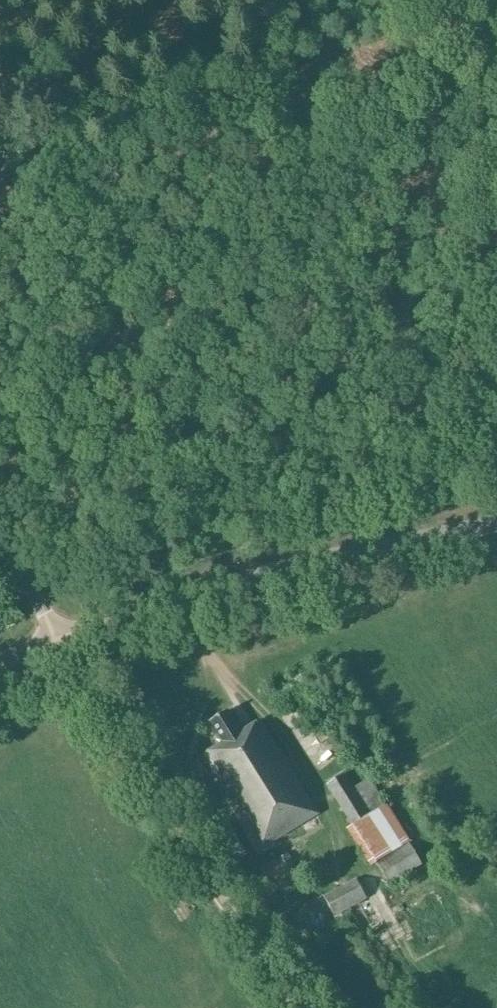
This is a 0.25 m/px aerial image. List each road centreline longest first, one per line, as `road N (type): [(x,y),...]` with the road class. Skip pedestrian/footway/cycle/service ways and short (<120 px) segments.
road 1 (tertiary): [(61,637),(245,579),(496,525)]
road 2 (track): [(295,1007),(71,656)]

